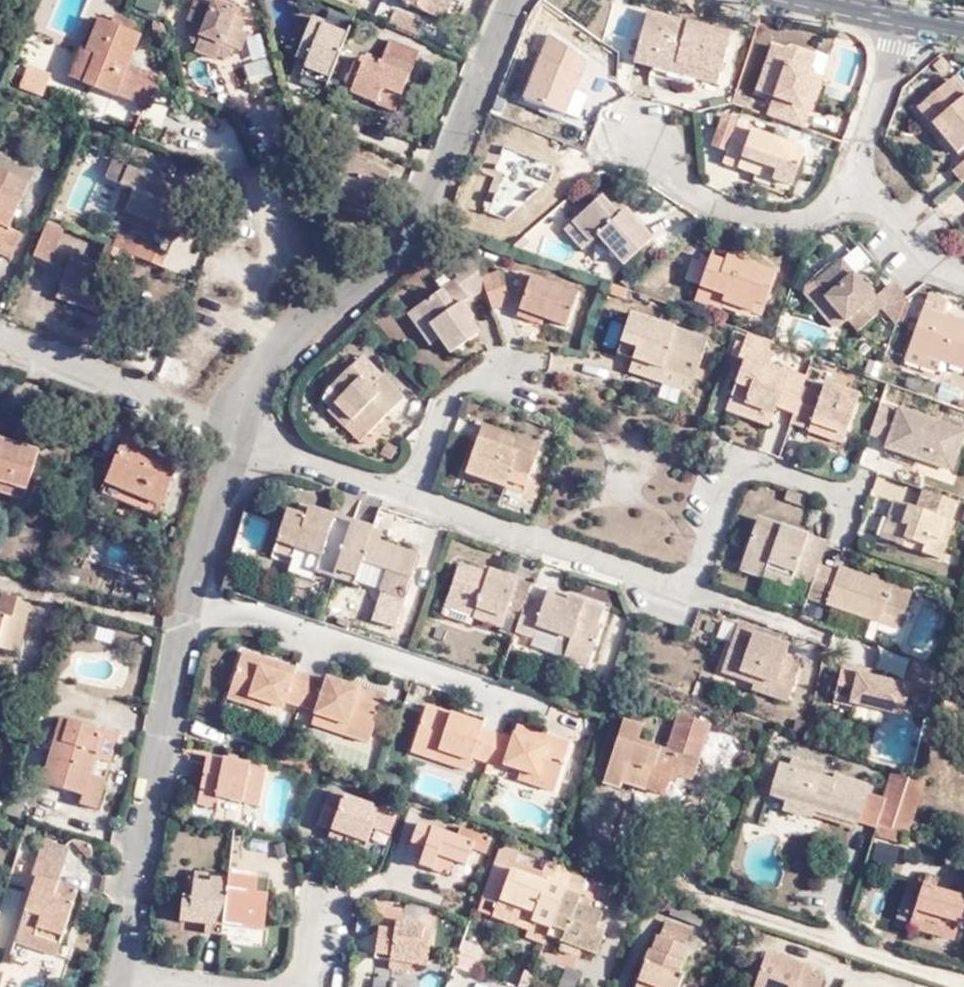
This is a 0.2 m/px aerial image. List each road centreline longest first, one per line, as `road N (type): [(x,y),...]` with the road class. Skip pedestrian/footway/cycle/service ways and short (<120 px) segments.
road 1 (residential): [(115,986),(208,545),(251,438)]
road 2 (residential): [(251,438),(250,406),(271,365),(322,310),(401,254),(433,209),(517,0)]
road 3 (residential): [(251,438),(0,332)]
road 4 (tertiary): [(963,30),(821,0)]

